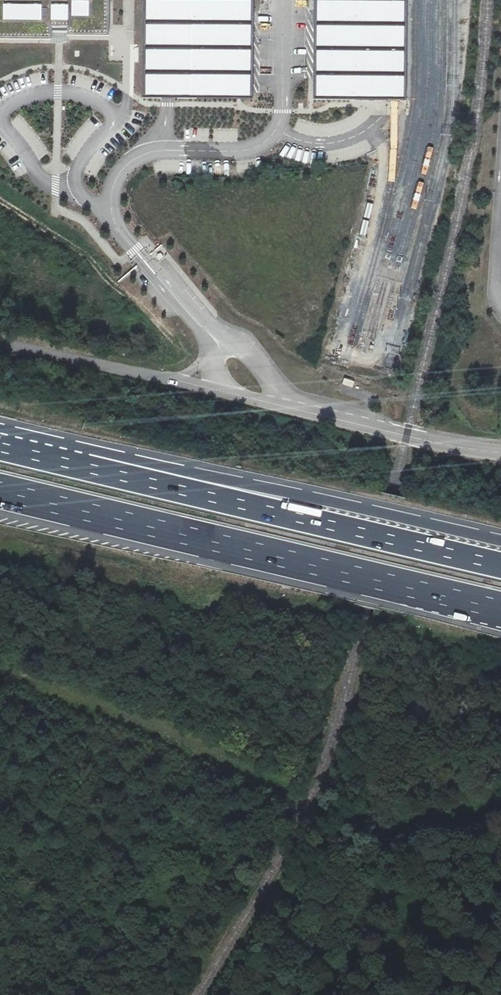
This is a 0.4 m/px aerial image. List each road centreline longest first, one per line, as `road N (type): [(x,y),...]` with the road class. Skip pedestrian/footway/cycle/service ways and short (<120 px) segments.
road 1 (motorway): [(500,565),(0,443)]
road 2 (motorway): [(0,492),(500,611)]
road 3 (unclassified): [(500,453),(0,343)]
road 4 (motorway): [(500,541),(0,442)]

